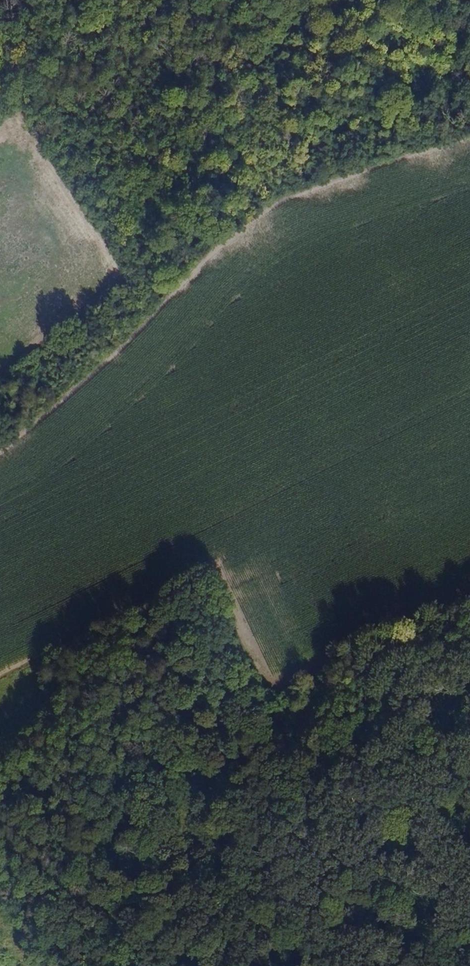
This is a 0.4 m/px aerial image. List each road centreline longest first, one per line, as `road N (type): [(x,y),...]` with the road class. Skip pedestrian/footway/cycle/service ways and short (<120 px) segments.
road 1 (track): [(0,448),(127,347),(220,249),(275,208),(341,178),(469,141)]
road 2 (track): [(74,965),(0,846)]

